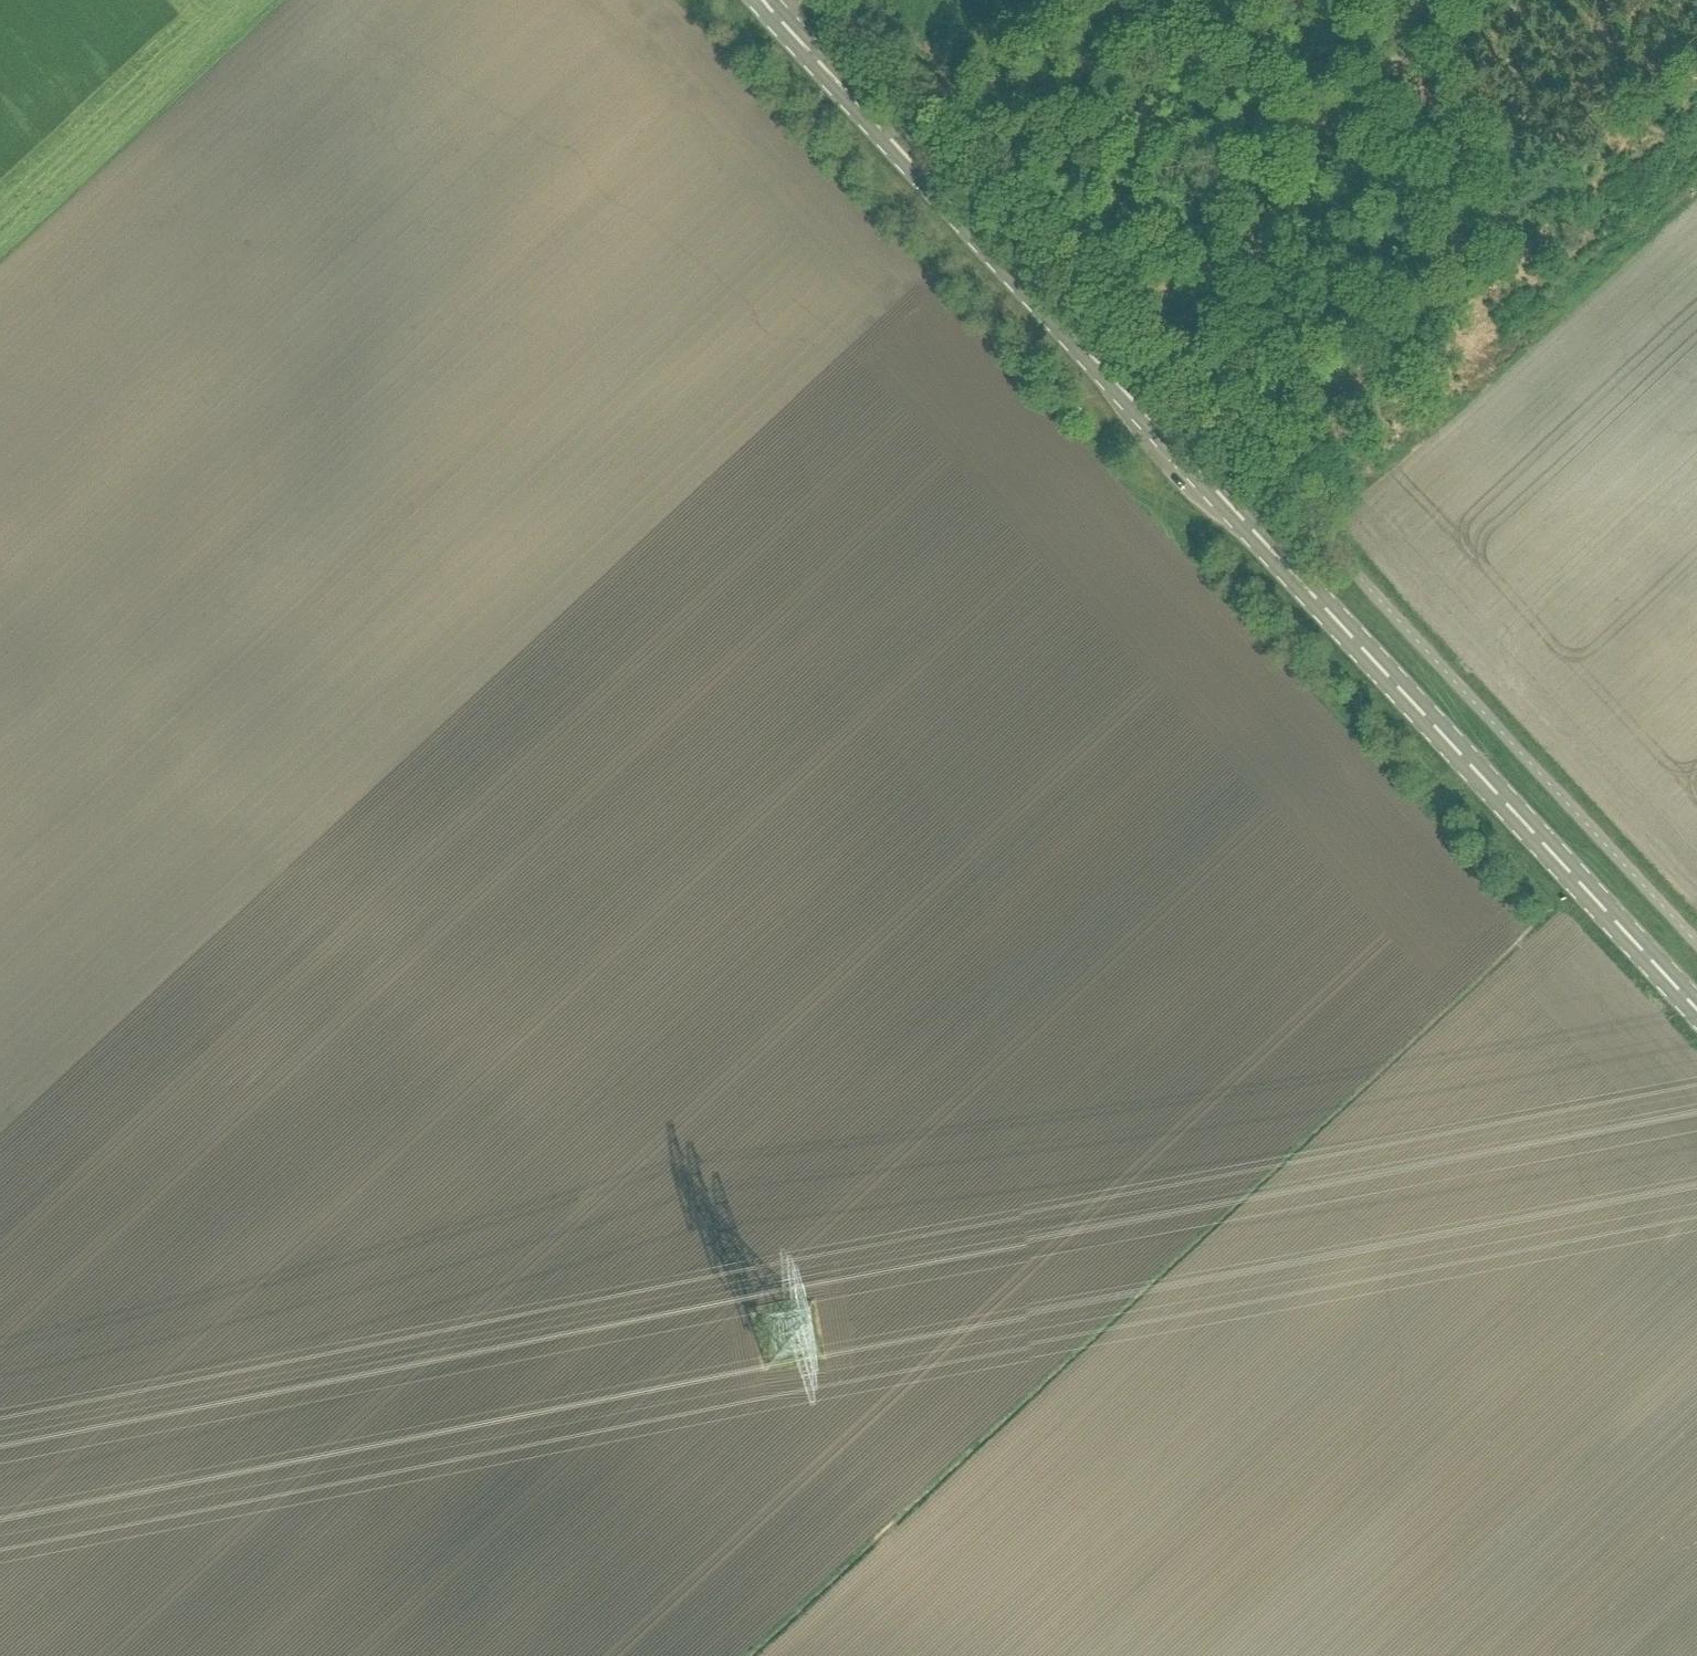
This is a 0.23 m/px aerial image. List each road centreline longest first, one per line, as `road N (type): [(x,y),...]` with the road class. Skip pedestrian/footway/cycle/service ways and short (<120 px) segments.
road 1 (secondary): [(1696,1006),(764,0)]
road 2 (track): [(1441,0),(1188,347),(1137,401)]

